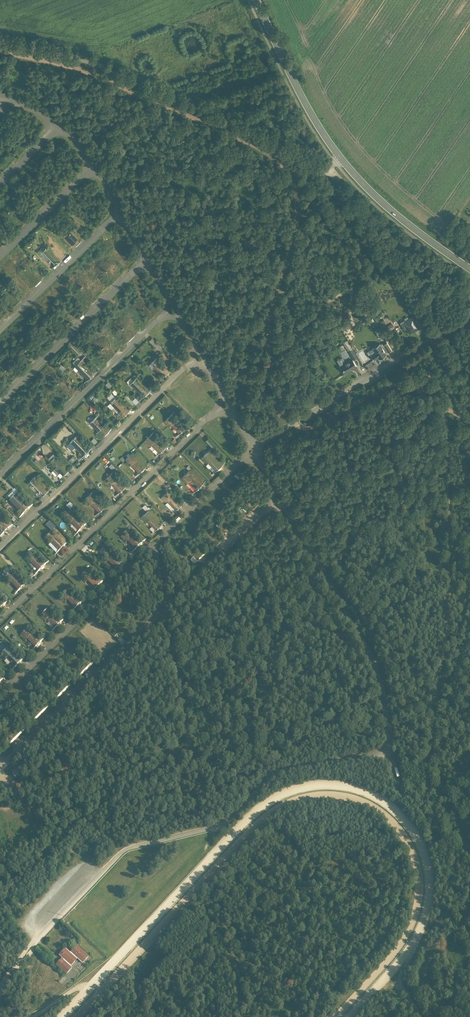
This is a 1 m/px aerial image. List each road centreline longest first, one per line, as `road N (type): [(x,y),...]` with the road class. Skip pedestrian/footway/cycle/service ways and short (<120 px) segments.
road 1 (unclassified): [(394,747),(279,772),(220,827),(131,847),(0,991)]
road 2 (unclassified): [(344,160),(317,165),(88,60),(0,43)]
road 3 (unclassified): [(228,399),(0,622)]
road 4 (track): [(191,748),(469,696)]
road 5 (unclassified): [(202,351),(0,548)]
road 6 (track): [(217,828),(196,866),(117,950),(18,1016)]
road 7 (unclassified): [(285,499),(381,676),(394,747)]
road 8 (unclassified): [(469,316),(258,452)]
road 9 (unclassified): [(175,303),(0,474)]
road 10 (unclassified): [(167,607),(0,767)]
road 11 (unclassified): [(157,544),(0,696)]
road 12 (unclassified): [(147,258),(0,403)]
road 13 (track): [(169,634),(191,748),(220,827)]
road 14 (track): [(191,748),(0,783)]
road 15 (secondary): [(344,160),(255,0)]
road 16 (unclassified): [(120,210),(0,329)]
road 17 (secondary): [(469,268),(376,197),(344,160)]
road 18 (unclassified): [(285,499),(263,509),(167,607)]
road 19 (unclassified): [(258,452),(157,544)]
road 20 (unclassified): [(93,163),(0,256)]

